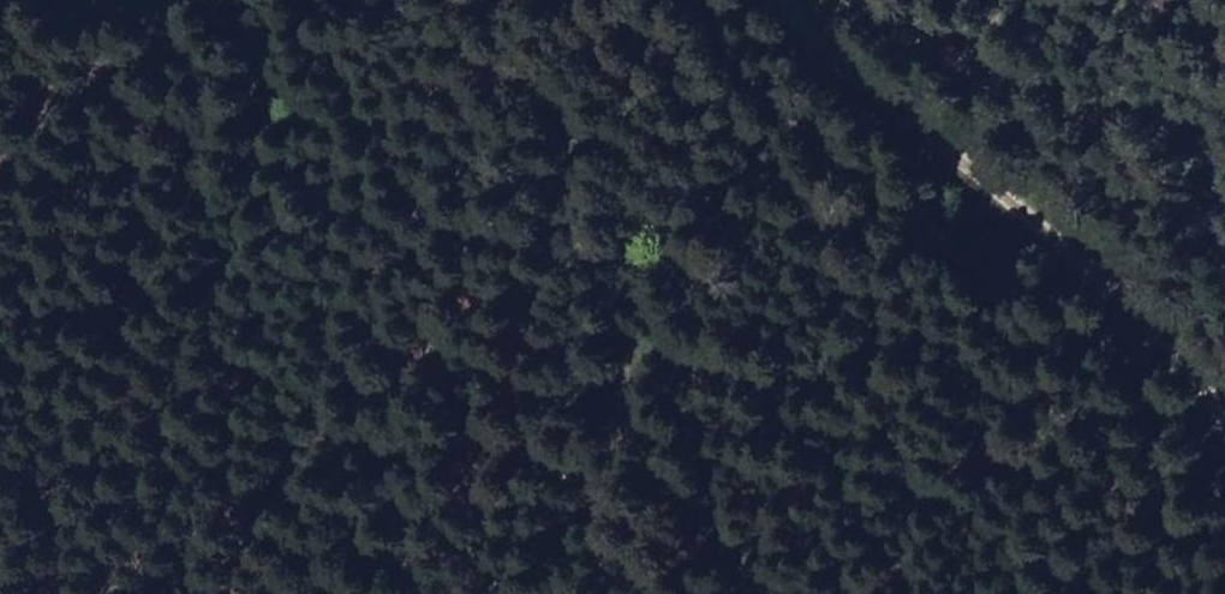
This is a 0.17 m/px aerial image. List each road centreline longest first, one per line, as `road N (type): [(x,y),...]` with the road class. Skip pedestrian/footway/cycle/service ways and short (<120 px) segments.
road 1 (track): [(781,0),(796,22),(1180,345),(1224,426)]

